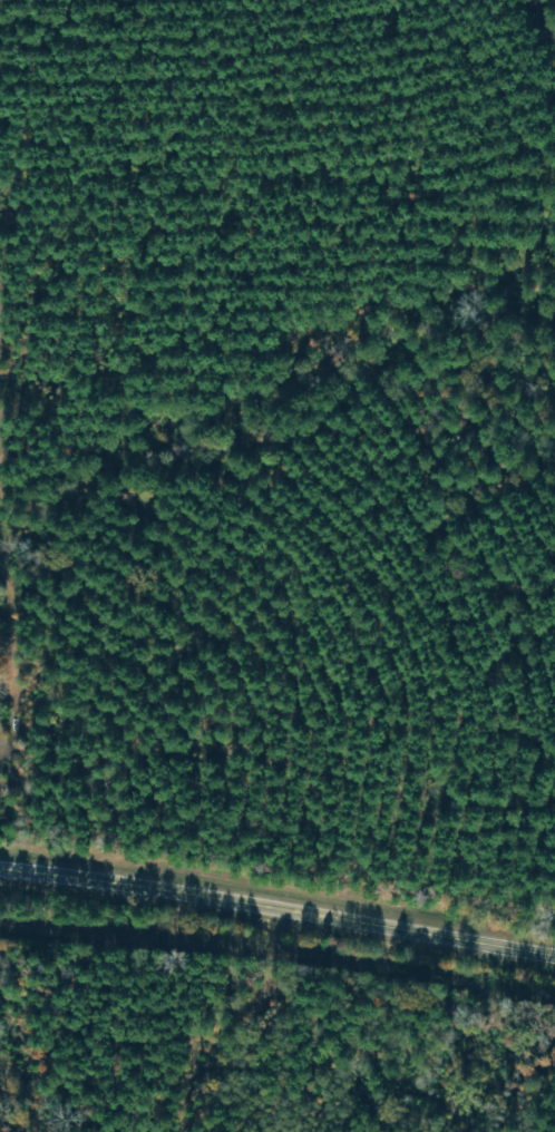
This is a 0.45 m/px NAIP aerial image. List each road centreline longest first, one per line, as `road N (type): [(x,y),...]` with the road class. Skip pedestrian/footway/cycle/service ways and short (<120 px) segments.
road 1 (tertiary): [(0,870),(554,958)]

